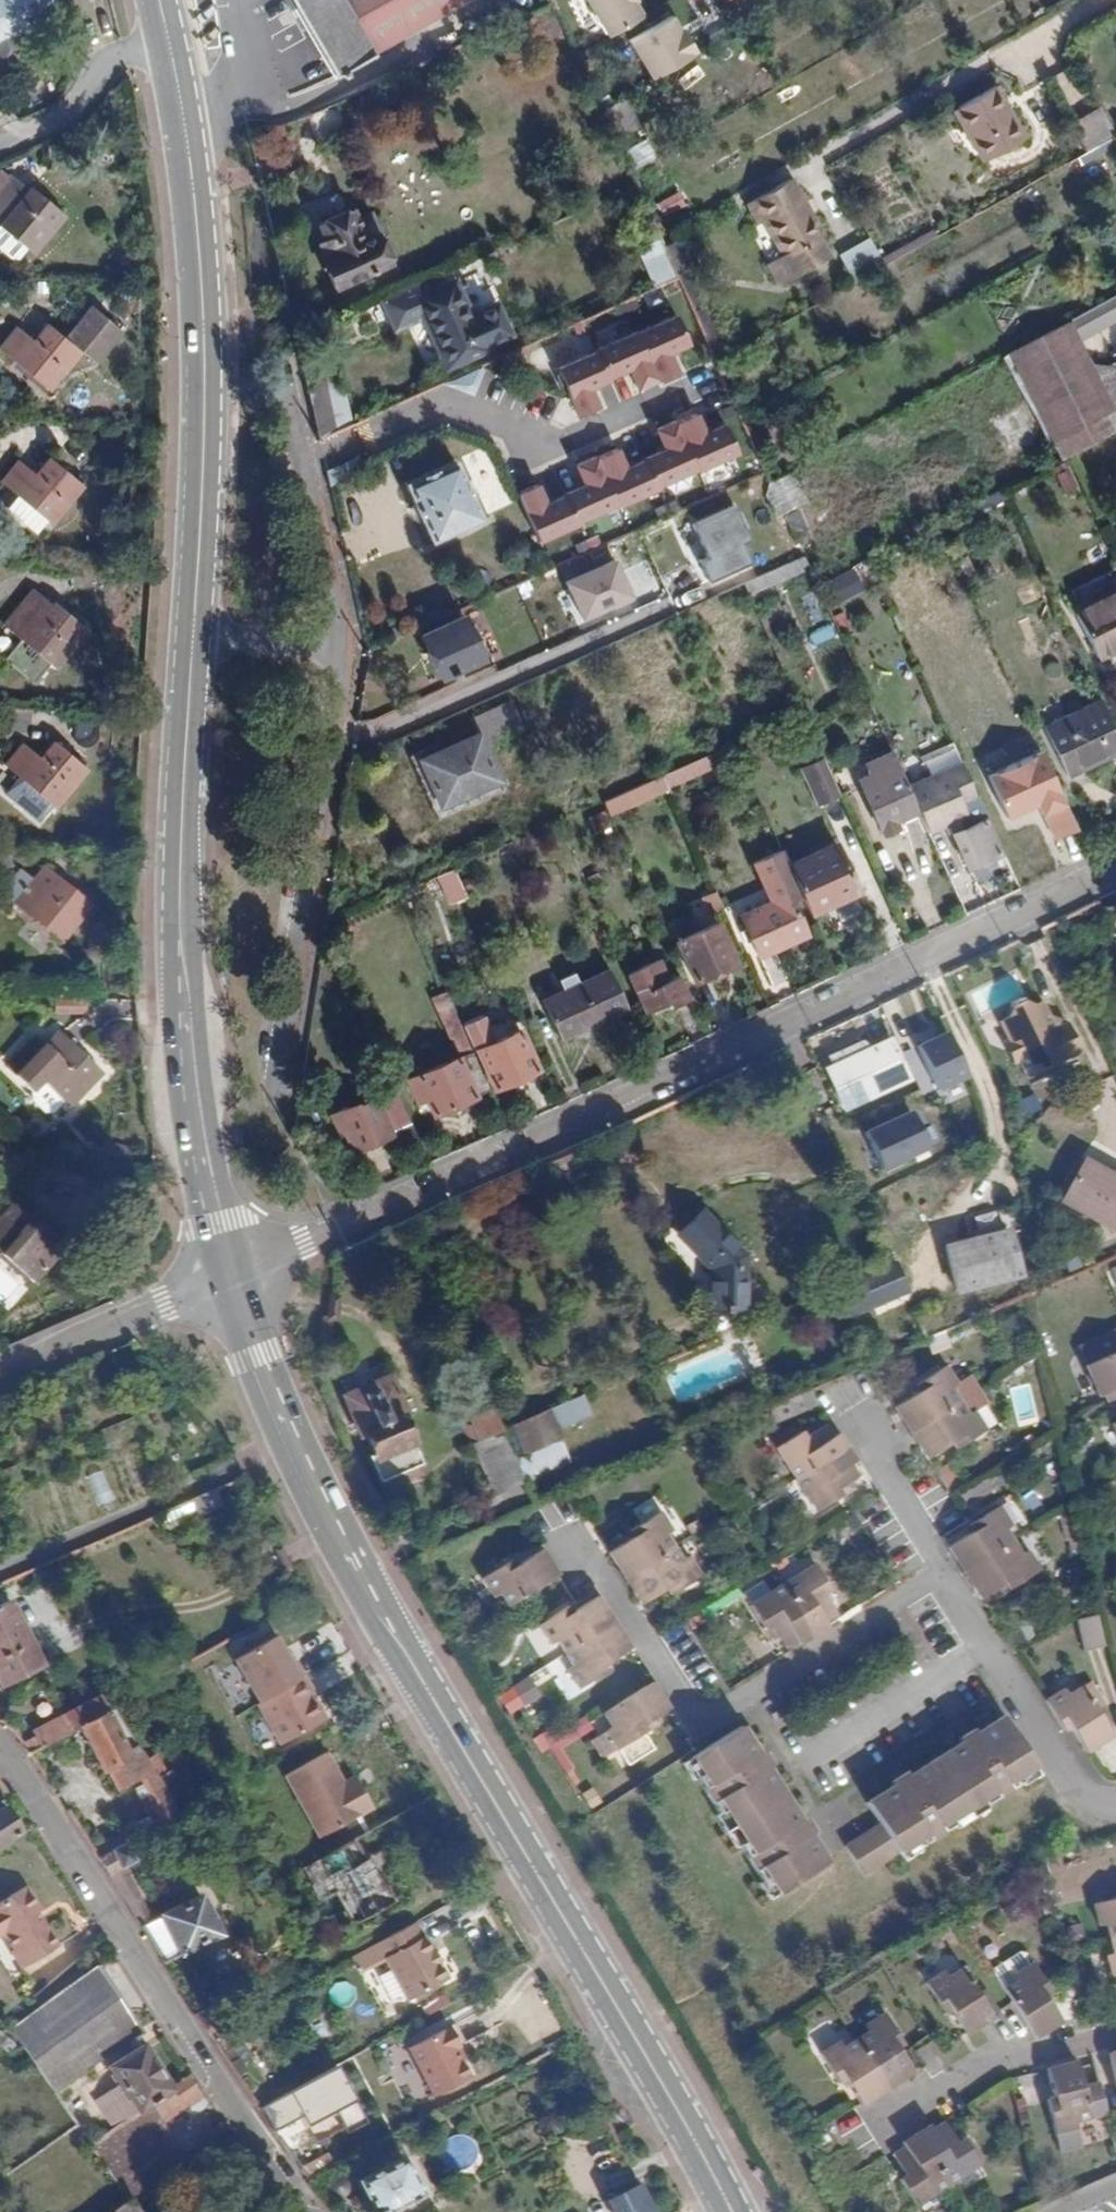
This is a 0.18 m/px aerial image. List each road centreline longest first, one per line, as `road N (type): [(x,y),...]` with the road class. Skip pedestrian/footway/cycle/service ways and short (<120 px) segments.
road 1 (secondary): [(231,1272),(330,1513),(733,2211)]
road 2 (residential): [(231,1272),(1115,864)]
road 3 (secondary): [(160,0),(182,97),(204,294),(191,653)]
road 4 (secondary): [(191,653),(179,884),(196,1082),(231,1272)]
road 5 (residential): [(0,1744),(230,2106),(314,2211)]
road 6 (residential): [(590,1540),(712,1727),(949,1587)]
road 7 (residential): [(339,652),(339,764),(285,1075)]
road 8 (residential): [(949,1587),(1091,1800),(1115,1802)]
road 9 (residential): [(1115,2030),(1004,2057),(875,2125)]
road 10 (residential): [(0,1372),(231,1272)]
road 11 (residential): [(339,652),(291,410)]
road 12 (residential): [(949,1587),(843,1414)]
road 13 (residential): [(191,653),(339,652)]

